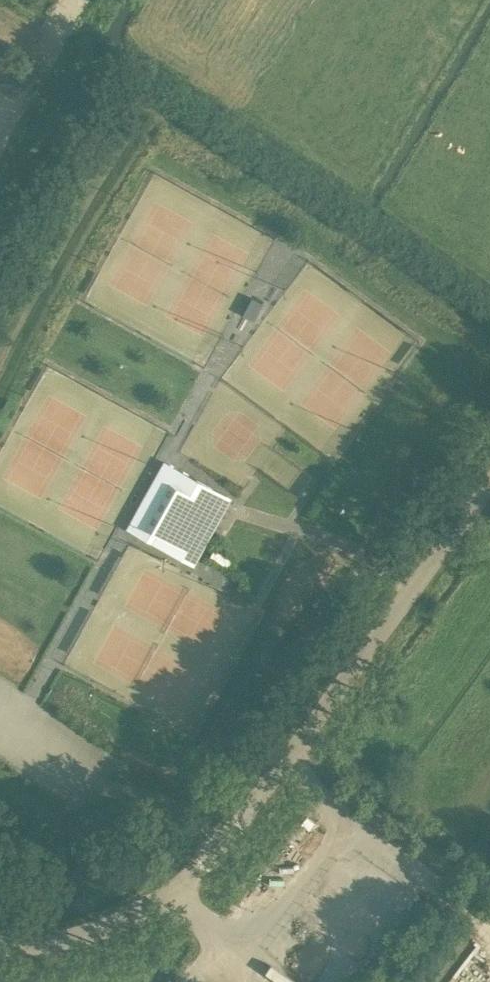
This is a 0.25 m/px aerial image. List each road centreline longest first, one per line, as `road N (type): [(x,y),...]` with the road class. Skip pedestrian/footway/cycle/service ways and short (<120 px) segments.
road 1 (unclassified): [(0,945),(74,941),(119,929),(190,871),(489,482)]
road 2 (residential): [(14,113),(78,0)]

